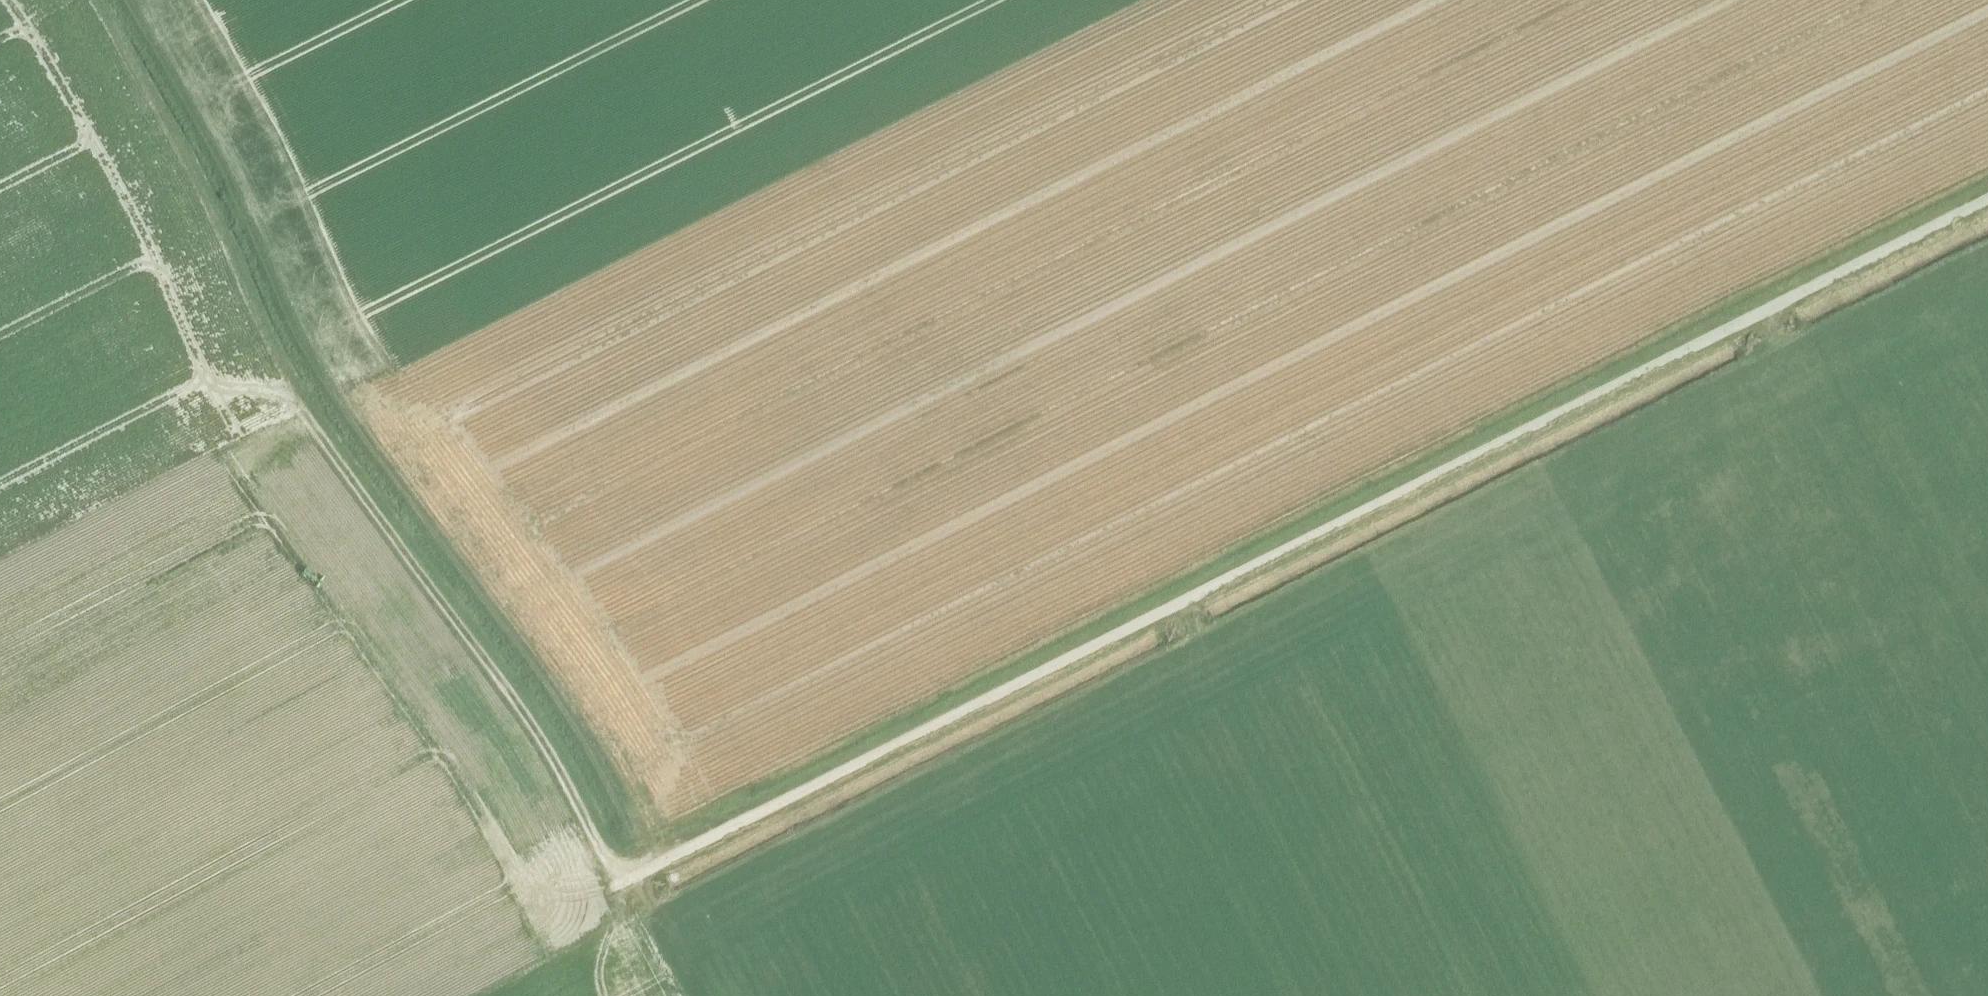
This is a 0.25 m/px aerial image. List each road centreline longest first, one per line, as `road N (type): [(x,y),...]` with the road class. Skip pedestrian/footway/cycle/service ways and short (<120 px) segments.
road 1 (unclassified): [(620,880),(1987,199)]

